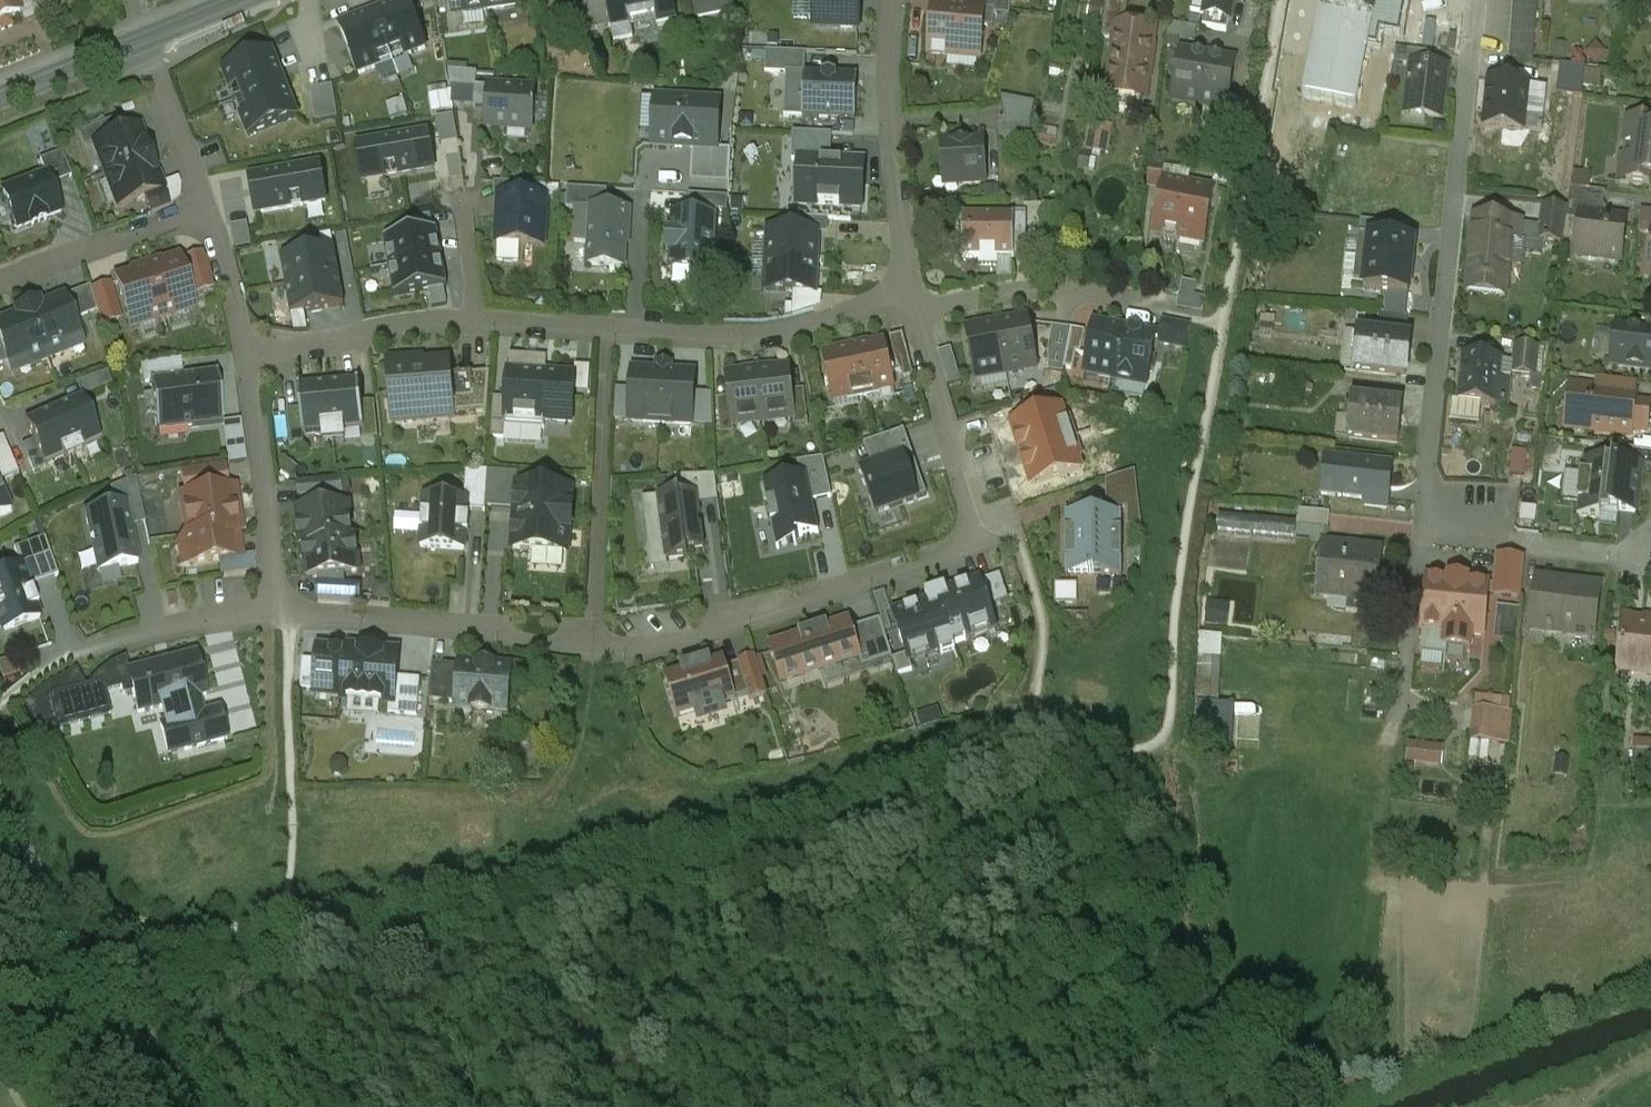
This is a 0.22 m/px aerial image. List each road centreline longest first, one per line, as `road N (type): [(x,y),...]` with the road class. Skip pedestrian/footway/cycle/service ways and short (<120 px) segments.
road 1 (residential): [(911,299),(979,528),(966,556),(660,648),(595,649),(278,611),(247,364)]
road 2 (residential): [(1477,0),(1422,526),(1649,558),(1650,545)]
road 3 (residential): [(911,299),(805,334),(753,342),(479,325),(392,333),(247,364)]
road 4 (residential): [(893,0),(886,73),(911,299)]
road 5 (residential): [(208,215),(0,289)]
road 6 (residential): [(208,215),(136,43)]
road 7 (residential): [(247,364),(208,215)]
road 8 (tertiary): [(136,43),(0,99)]

